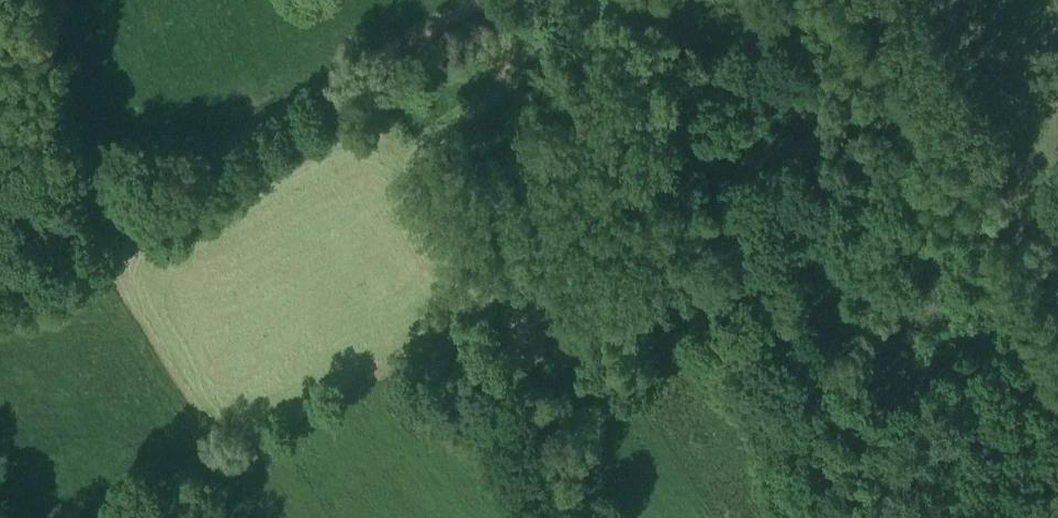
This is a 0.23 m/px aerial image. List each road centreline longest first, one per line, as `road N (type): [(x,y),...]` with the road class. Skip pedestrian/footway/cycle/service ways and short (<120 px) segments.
road 1 (track): [(0,245),(479,0)]
road 2 (track): [(865,0),(1057,305)]

